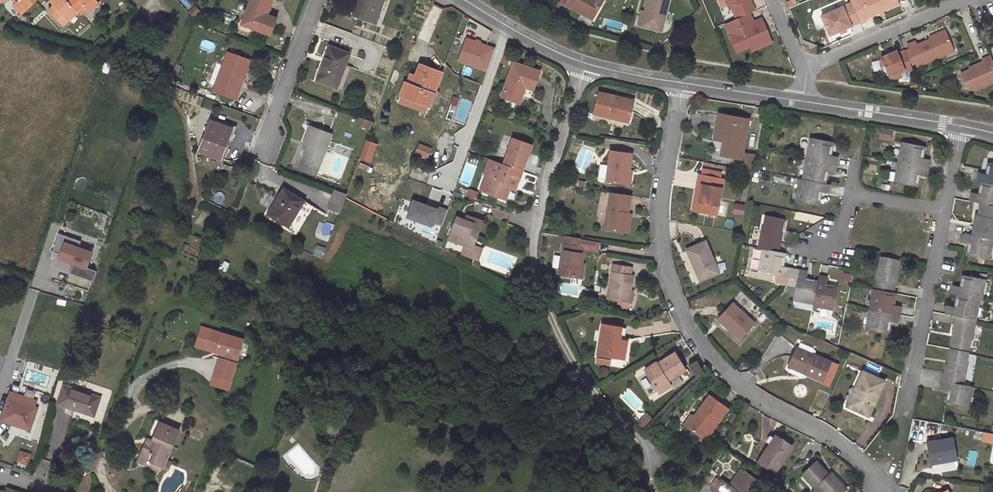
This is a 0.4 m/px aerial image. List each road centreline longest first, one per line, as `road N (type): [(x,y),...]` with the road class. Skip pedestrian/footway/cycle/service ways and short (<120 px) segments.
road 1 (residential): [(684,83),(663,198),(664,262),(684,317),(725,375),(849,451),(885,490)]
road 2 (track): [(648,454),(578,371),(532,258)]
road 3 (residential): [(532,258),(535,220),(586,63)]
road 4 (residential): [(903,409),(944,211)]
road 5 (residential): [(808,69),(967,0)]
road 6 (residential): [(260,154),(319,0)]
road 7 (residential): [(802,101),(961,126)]
road 8 (residential): [(464,0),(586,63)]

